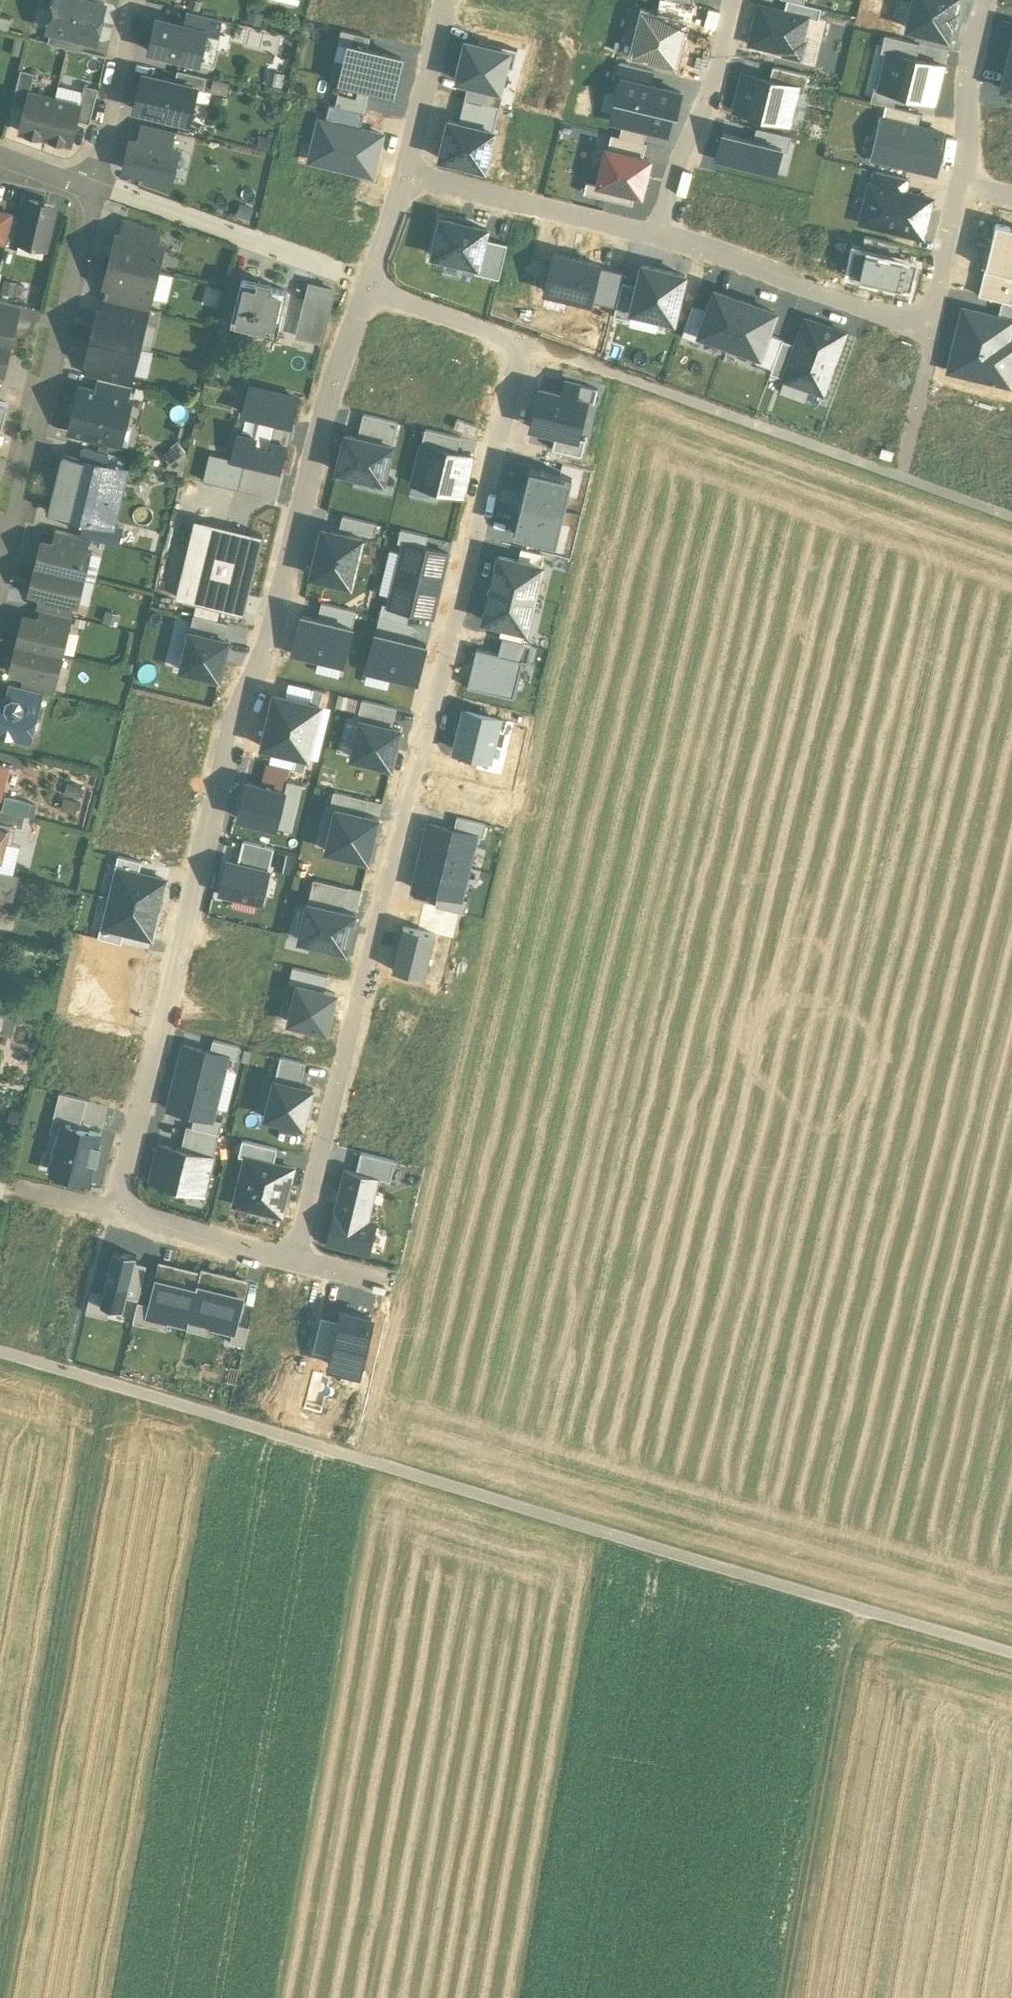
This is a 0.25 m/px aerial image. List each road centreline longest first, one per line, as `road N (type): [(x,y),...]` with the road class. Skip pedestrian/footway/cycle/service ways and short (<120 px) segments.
road 1 (residential): [(369,285),(327,395),(274,630),(238,710),(114,1216)]
road 2 (residential): [(297,1268),(414,767),(440,712),(526,342)]
road 3 (track): [(1011,1653),(104,1381)]
road 4 (track): [(104,1381),(3,1997)]
road 5 (residential): [(664,244),(925,328),(964,186)]
road 6 (track): [(1011,517),(620,376)]
road 7 (residential): [(97,187),(0,575)]
road 8 (track): [(791,1997),(853,1606)]
road 9 (residential): [(369,285),(97,187)]
road 10 (residential): [(404,179),(664,244)]
road 11 (residential): [(664,244),(676,180),(711,102),(736,0)]
road 12 (residential): [(97,187),(132,0)]
road 13 (residential): [(114,1216),(297,1268)]
road 14 (residential): [(964,186),(971,68),(988,0)]
road 15 (residential): [(404,179),(440,0)]
road 16 (residential): [(526,342),(369,285)]

